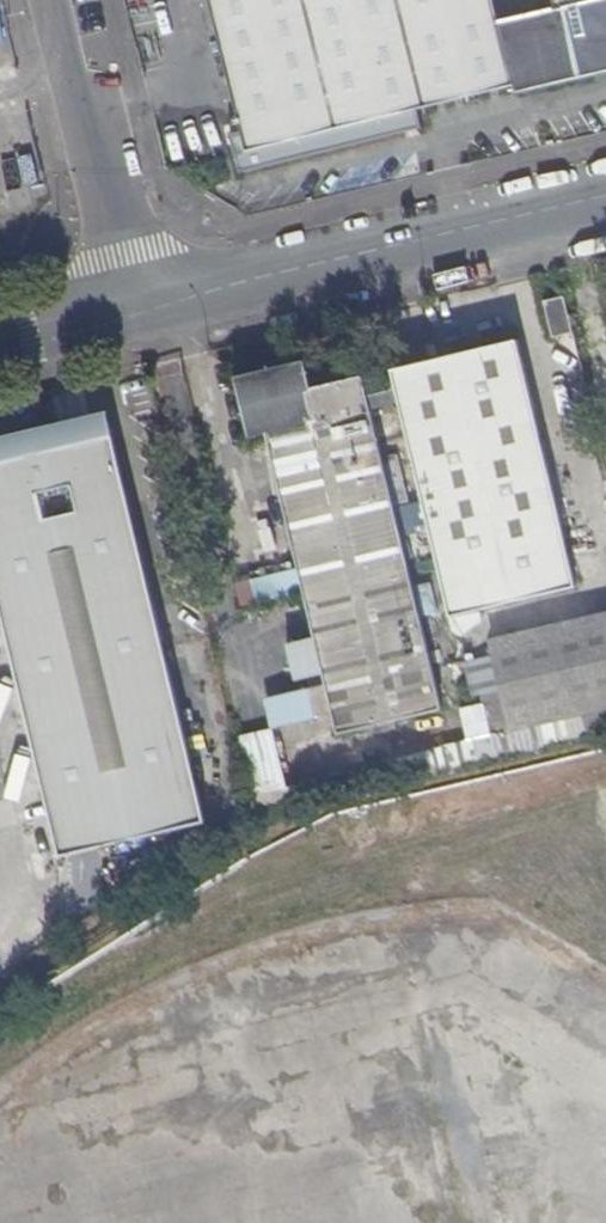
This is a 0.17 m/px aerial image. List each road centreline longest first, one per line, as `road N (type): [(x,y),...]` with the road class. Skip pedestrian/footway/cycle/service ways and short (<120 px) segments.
road 1 (unclassified): [(117,312),(605,198)]
road 2 (unclassified): [(41,0),(117,312)]

